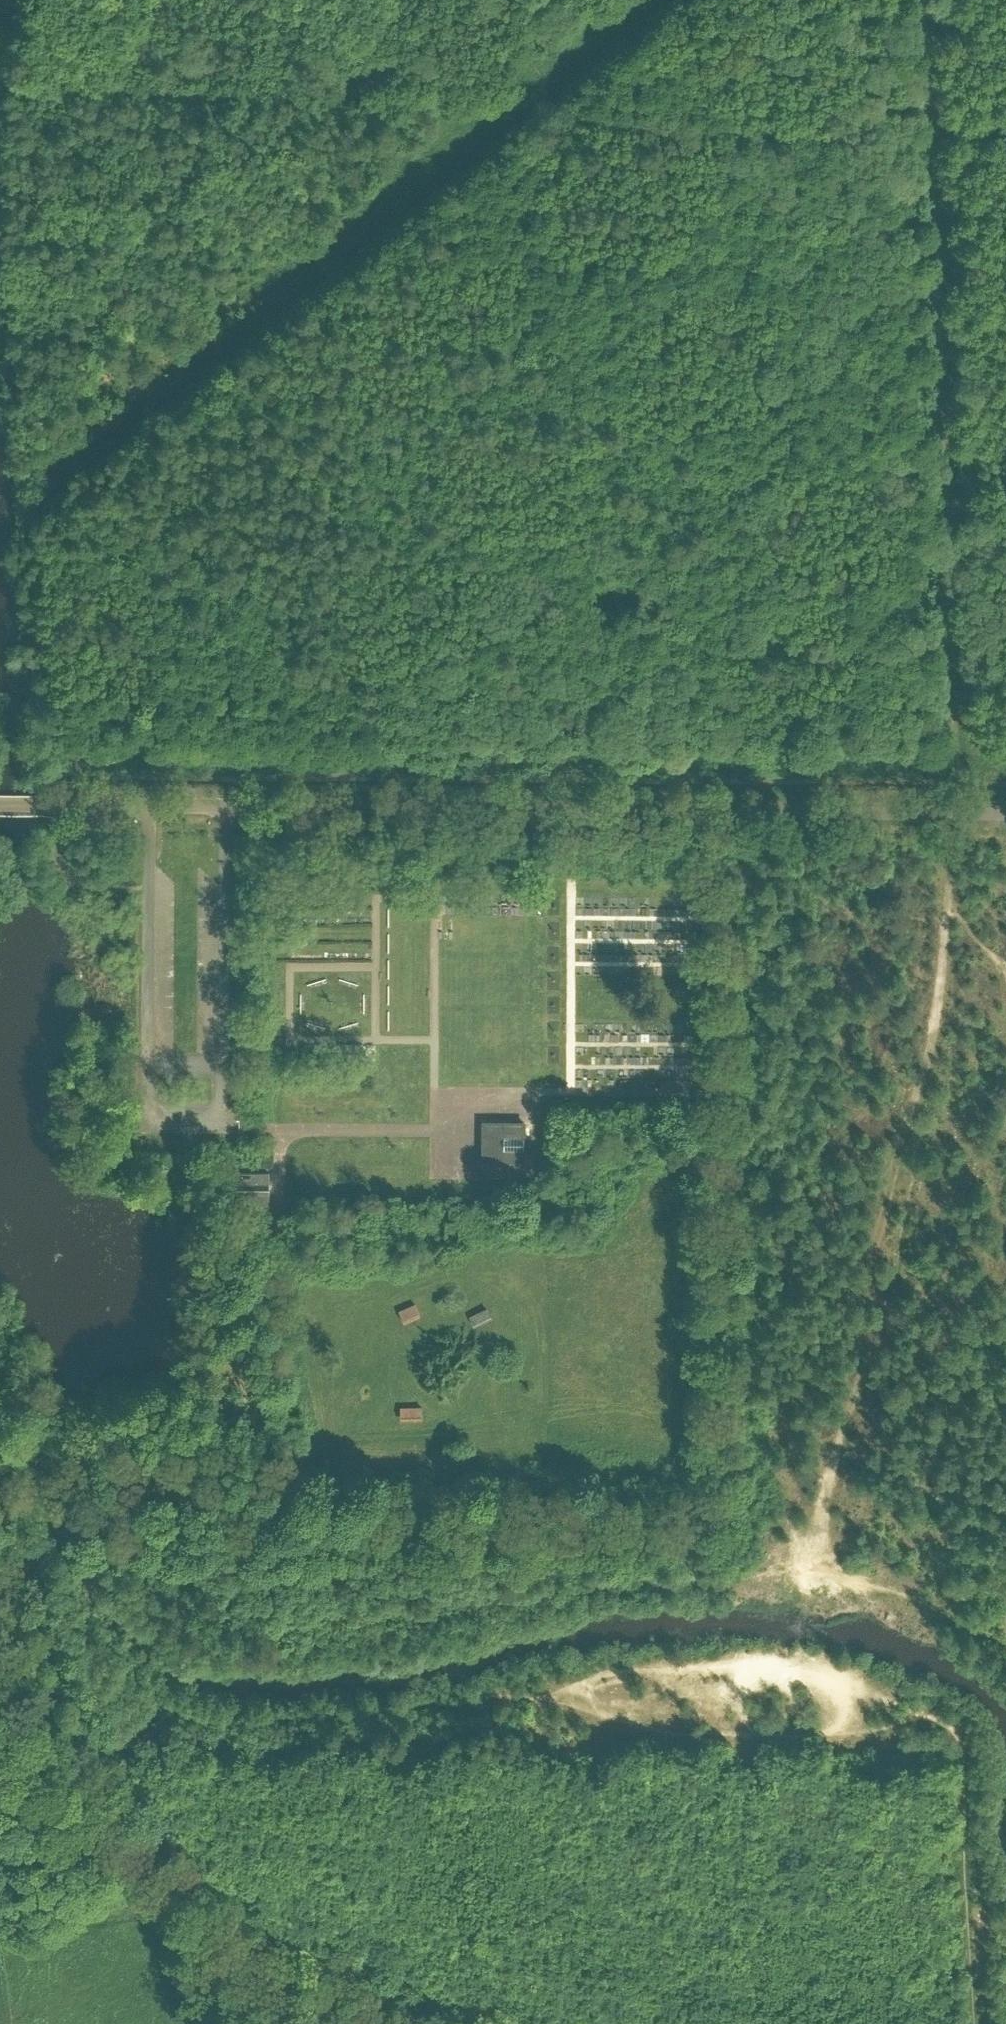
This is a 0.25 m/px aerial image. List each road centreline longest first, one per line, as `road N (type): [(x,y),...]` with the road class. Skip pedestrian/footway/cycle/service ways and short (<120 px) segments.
road 1 (unclassified): [(0,804),(1005,814)]
road 2 (track): [(936,155),(954,813)]
road 3 (track): [(168,1112),(171,1179),(219,1241),(244,1320),(236,1438),(243,1457),(285,1458)]

